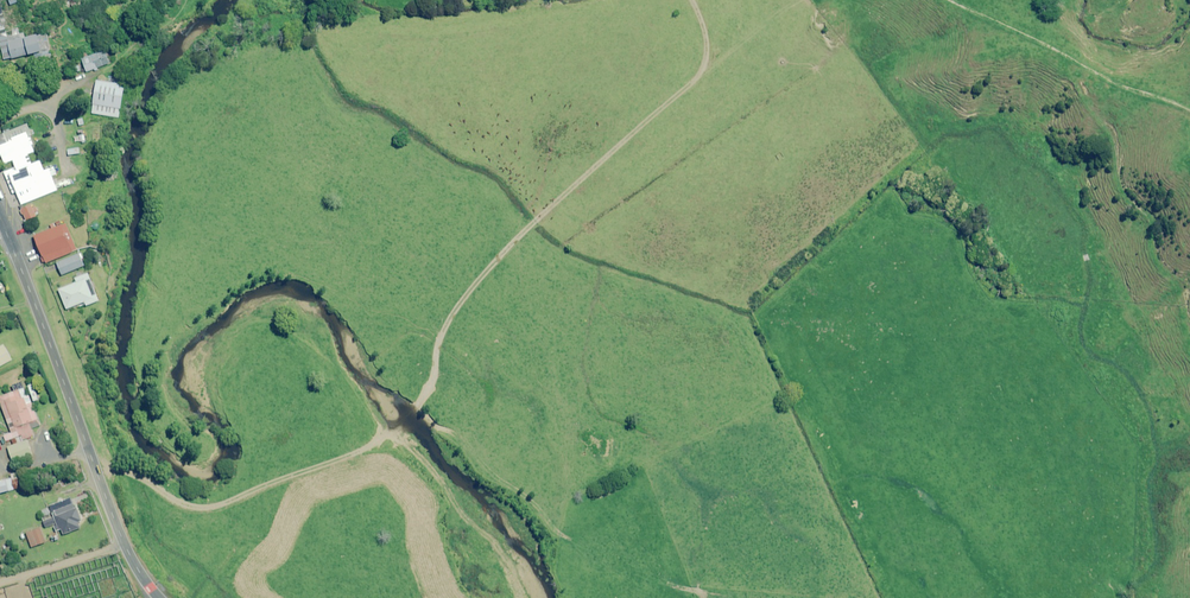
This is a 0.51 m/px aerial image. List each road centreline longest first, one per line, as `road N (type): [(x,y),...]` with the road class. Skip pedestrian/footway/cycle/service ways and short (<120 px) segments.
road 1 (track): [(95,465),(145,480),(178,504),(213,508),(365,449),(425,397),(450,321),(511,248),(688,88),(802,0)]
road 2 (tertiary): [(0,218),(116,526),(160,597)]
road 3 (track): [(953,0),(1116,82),(1189,110)]
road 4 (track): [(0,124),(86,85),(137,38)]

